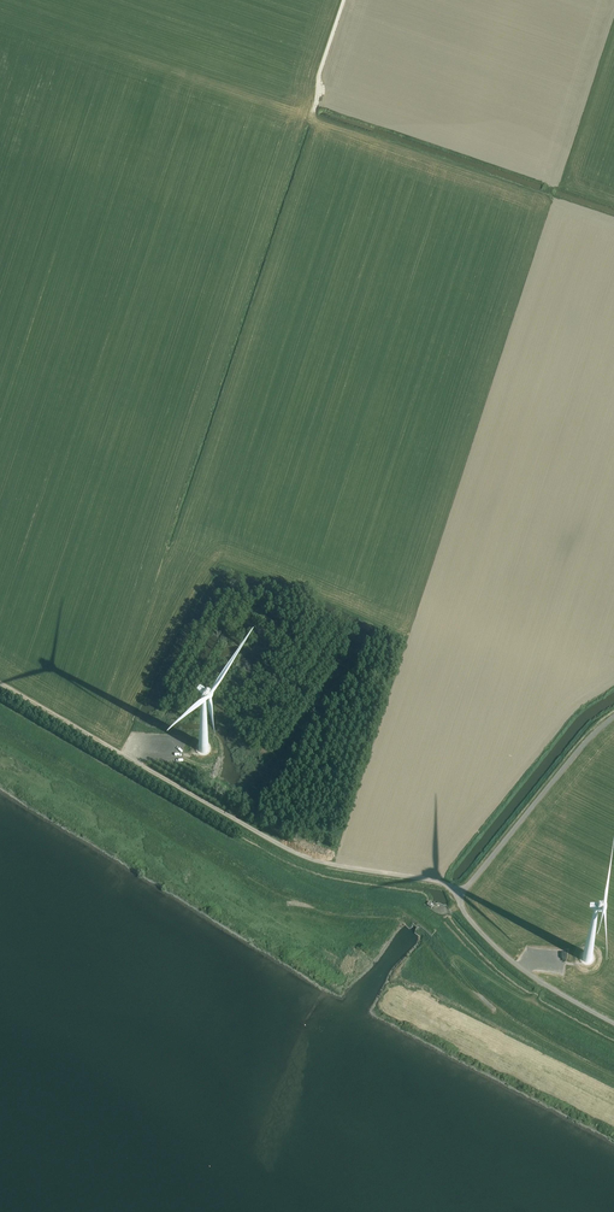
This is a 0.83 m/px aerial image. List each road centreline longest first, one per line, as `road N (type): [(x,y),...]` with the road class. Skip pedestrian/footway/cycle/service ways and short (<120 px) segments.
road 1 (track): [(0,703),(292,873),(430,900),(500,978),(613,1047)]
road 2 (track): [(613,1025),(517,967),(441,883),(303,858),(0,683)]

